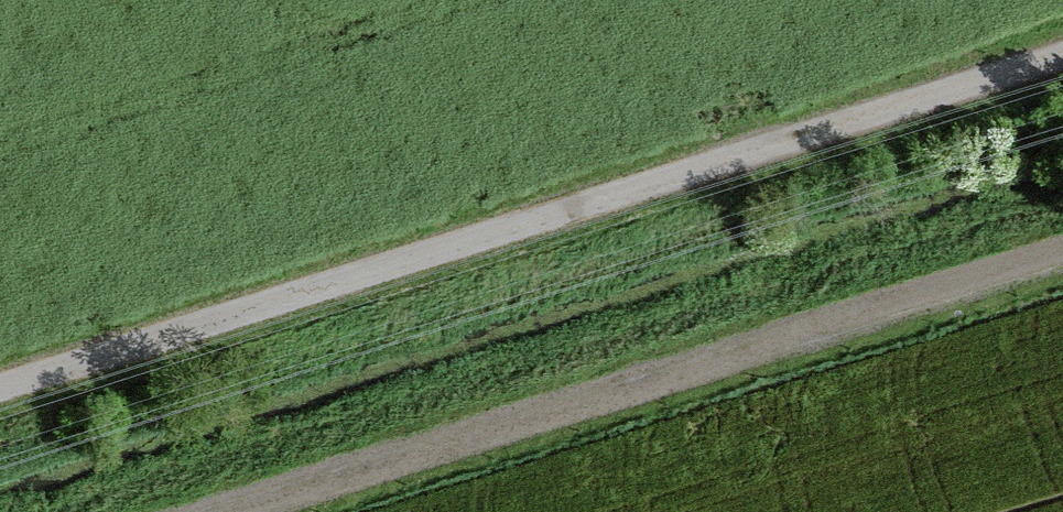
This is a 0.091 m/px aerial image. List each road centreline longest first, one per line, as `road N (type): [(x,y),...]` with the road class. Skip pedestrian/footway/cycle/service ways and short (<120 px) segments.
road 1 (track): [(1062,11),(0,354)]
road 2 (track): [(341,511),(1062,294)]

